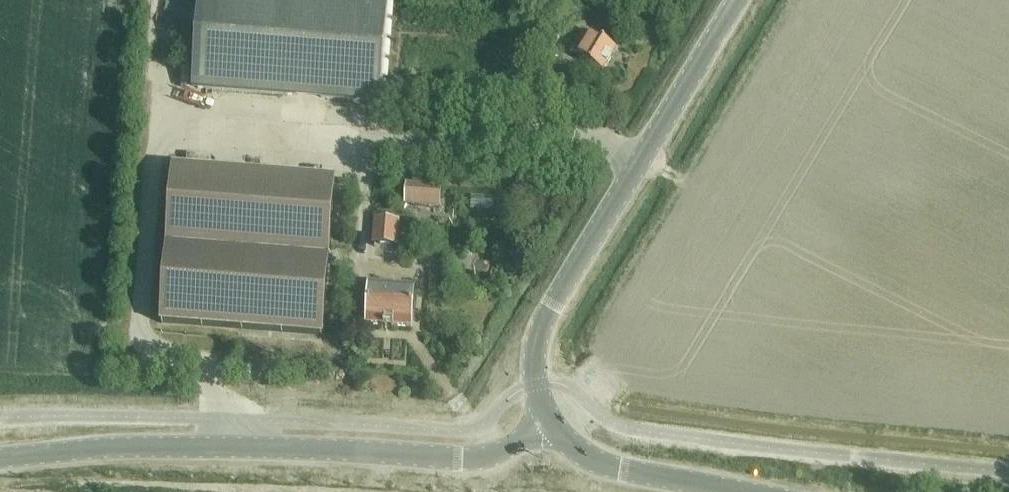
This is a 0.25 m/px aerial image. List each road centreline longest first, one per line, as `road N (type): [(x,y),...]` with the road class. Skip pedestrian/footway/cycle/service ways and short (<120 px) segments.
road 1 (tertiary): [(0,455),(117,443),(481,457),(550,429)]
road 2 (tertiary): [(550,429),(536,353),(548,311),(738,0)]
road 3 (tertiary): [(739,491),(613,467),(577,455),(550,429)]

